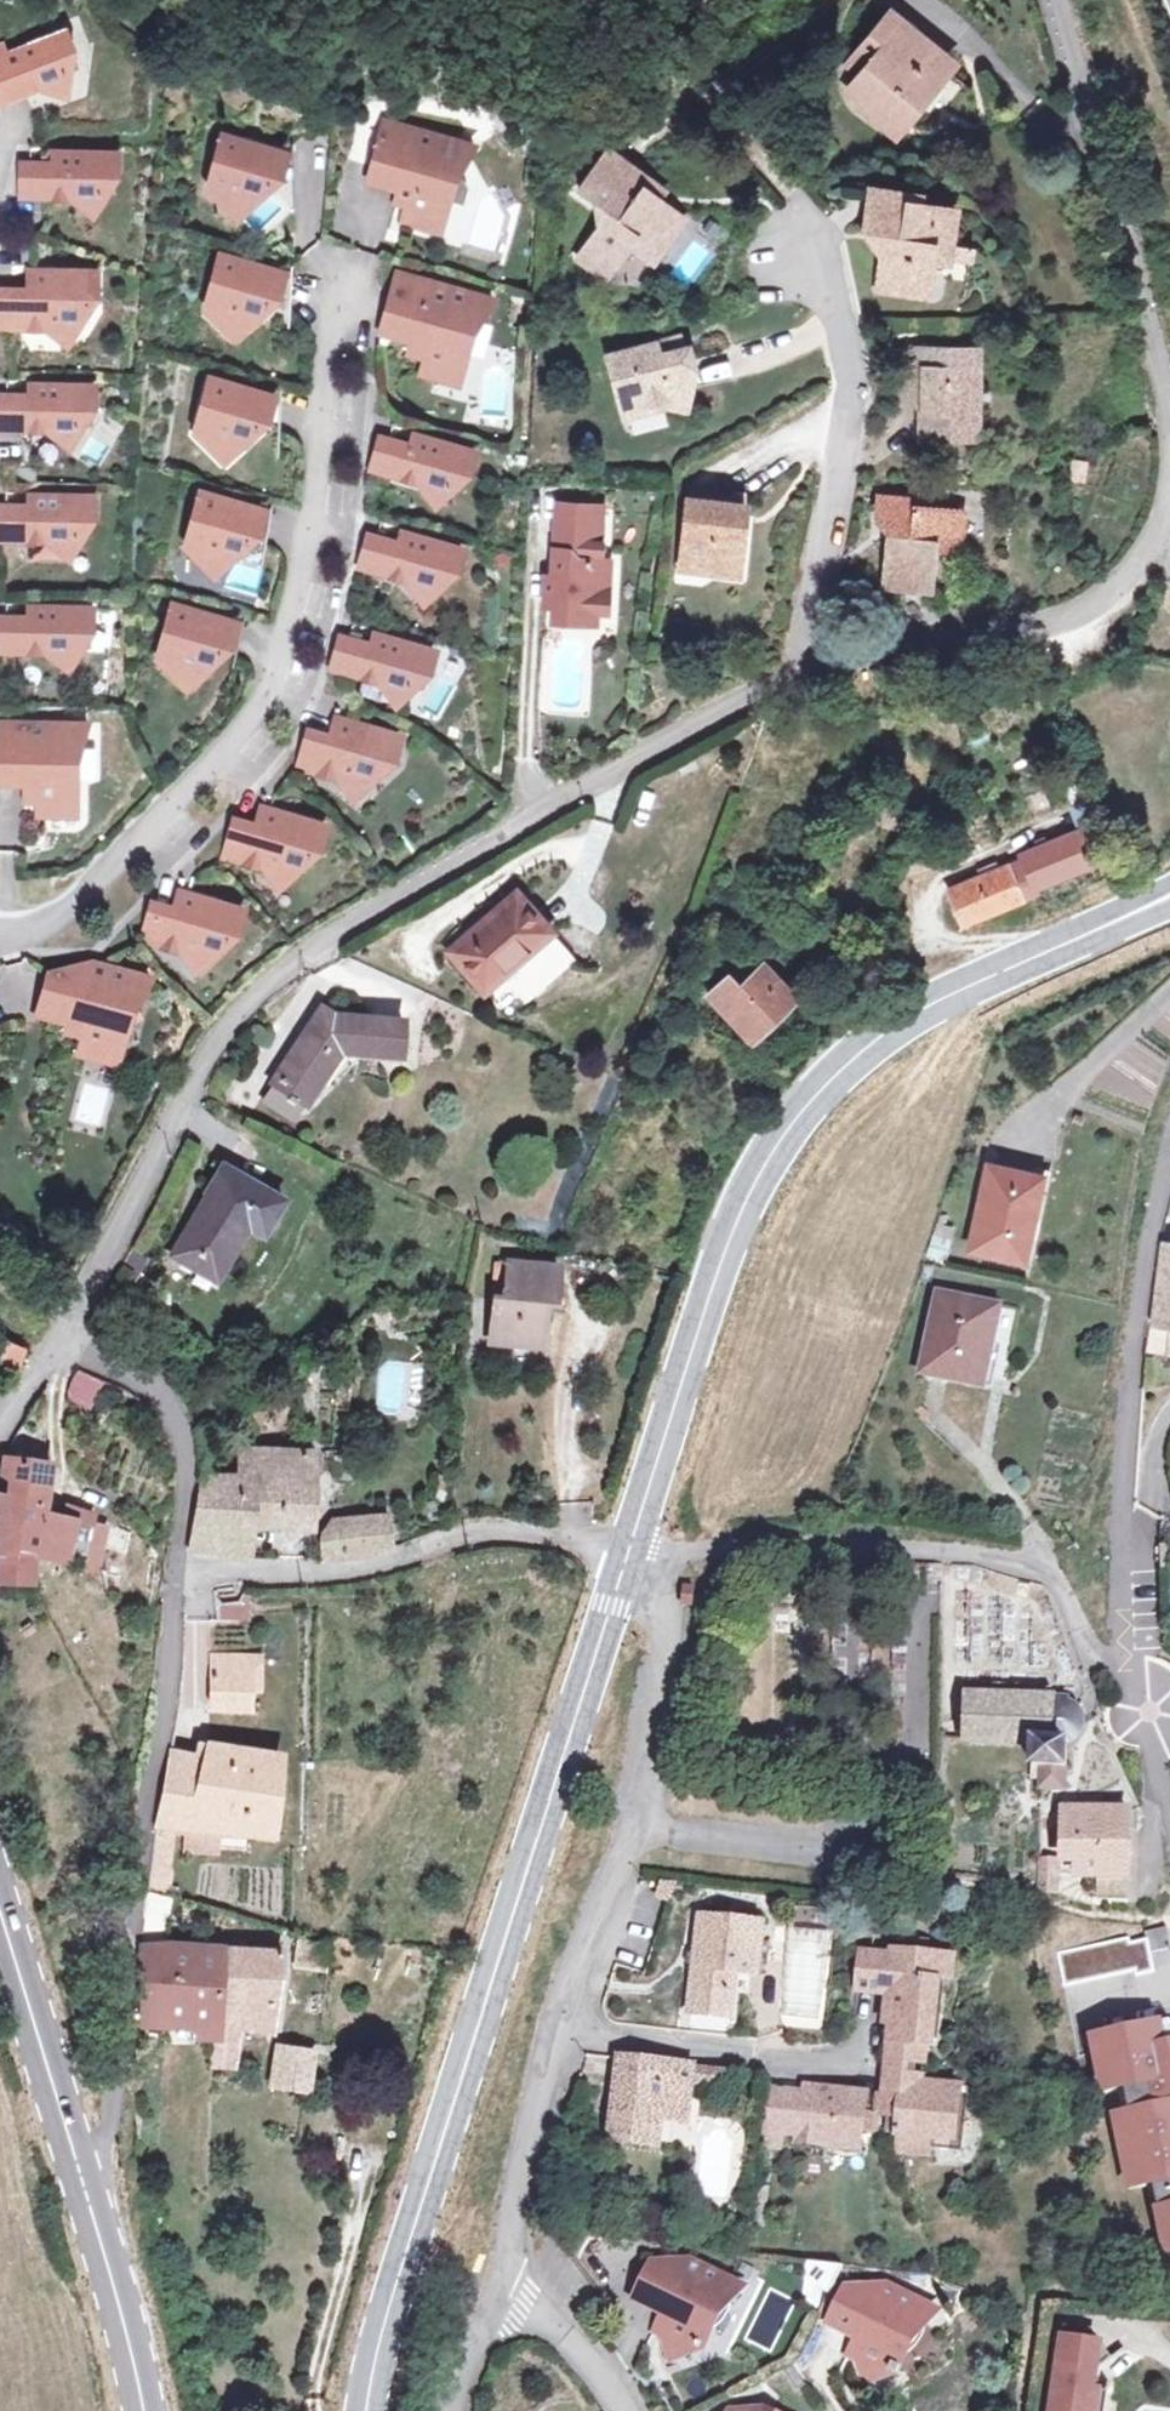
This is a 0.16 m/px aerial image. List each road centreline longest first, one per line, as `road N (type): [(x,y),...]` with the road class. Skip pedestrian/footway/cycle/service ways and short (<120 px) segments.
road 1 (residential): [(60,1340),(212,1049),(301,951),(798,672)]
road 2 (secondary): [(628,1548),(371,2350),(364,2410)]
road 3 (secondary): [(1169,897),(930,1022),(823,1102),(743,1214),(628,1548)]
road 4 (residential): [(0,926),(60,916),(252,726),(316,511),(335,253)]
road 5 (residential): [(628,1548),(665,1601),(667,1684),(648,1827),(562,2030),(497,2295)]
road 6 (residential): [(86,2197),(124,2049),(135,1897),(177,1577)]
road 7 (residential): [(713,101),(828,234),(853,381),(798,672)]
road 8 (residential): [(628,1548),(975,1554),(1050,1578),(1134,1711)]
road 9 (residential): [(1169,1134),(1159,1162),(1130,1375),(1123,1594),(1134,1711)]
road 10 (residential): [(1169,465),(1164,394),(1053,0)]
road 11 (residential): [(628,1548),(475,1534),(345,1572),(177,1577)]
road 12 (residential): [(798,672),(1064,623),(1143,553),(1169,493)]
road 13 (residential): [(60,1340),(134,1374),(164,1400),(185,1482),(177,1577)]
road 14 (secondary): [(86,2197),(0,1911)]
road 15 (secondary): [(144,2410),(86,2197)]
road 16 (residential): [(497,2295),(573,2340),(629,2410)]
road 17 (residential): [(497,2295),(468,2364),(463,2410)]

